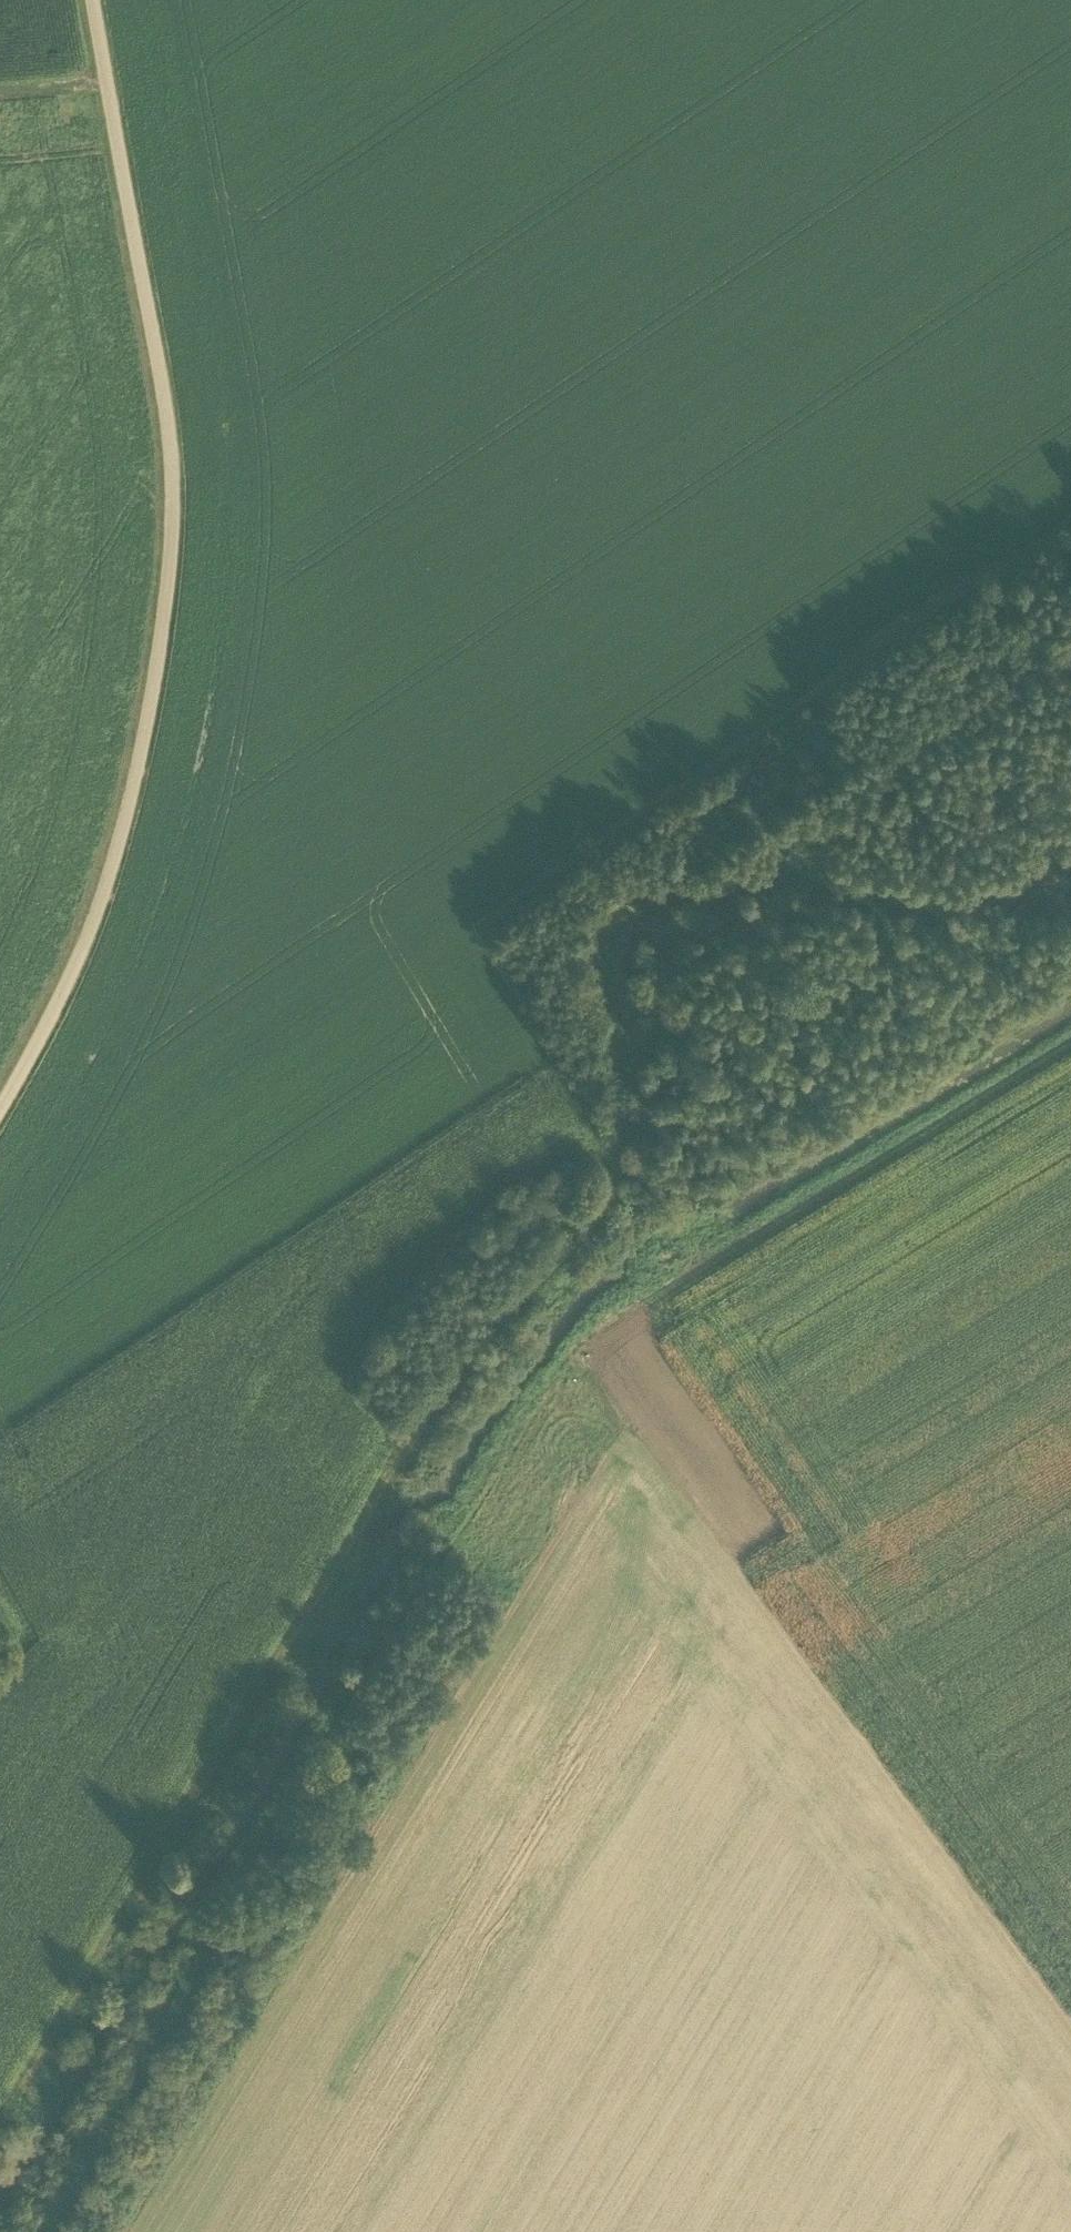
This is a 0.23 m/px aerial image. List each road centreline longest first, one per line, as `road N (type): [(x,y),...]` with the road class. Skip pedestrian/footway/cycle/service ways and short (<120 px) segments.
road 1 (unclassified): [(0,1104),(43,1030),(129,798),(153,694),(171,546),(170,432),(157,324),(100,0)]
road 2 (track): [(1070,1034),(599,1325),(494,1455),(438,1557)]

